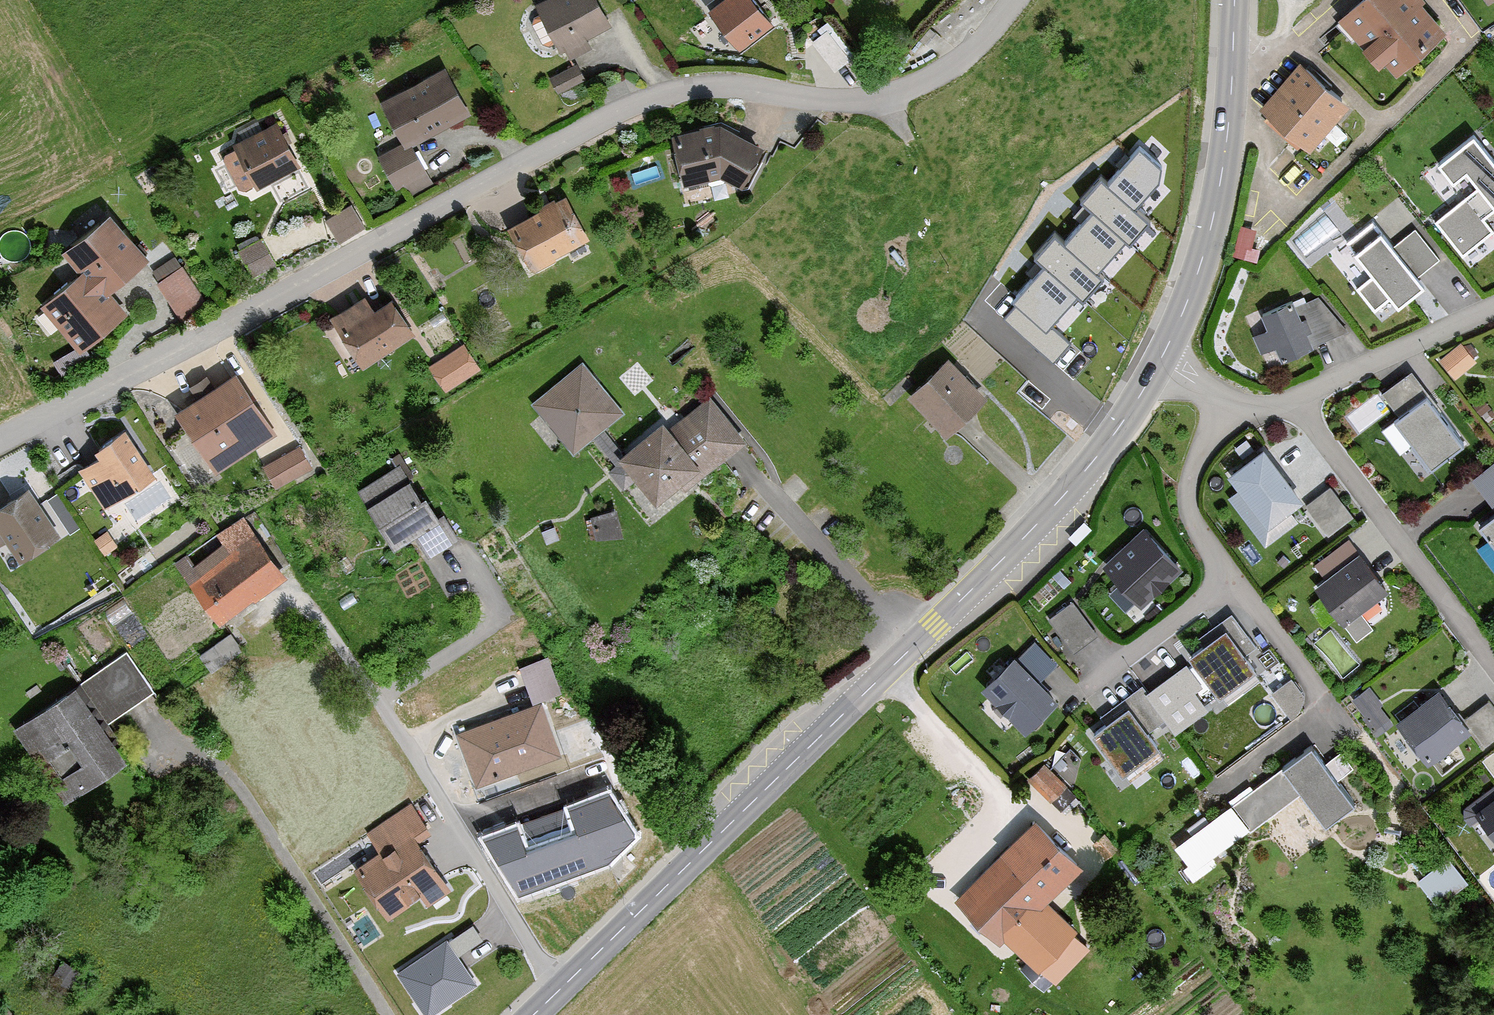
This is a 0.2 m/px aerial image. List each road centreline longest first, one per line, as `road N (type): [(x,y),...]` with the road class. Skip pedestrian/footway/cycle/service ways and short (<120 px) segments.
road 1 (residential): [(1015,0),(964,57),(879,98),(846,102),(719,86),(608,117),(0,440)]
road 2 (tertiary): [(1160,361),(1118,428),(1024,538),(533,1014)]
road 3 (tertiary): [(1234,0),(1228,131),(1212,221),(1160,361)]
road 4 (residential): [(1292,398),(1493,666)]
road 5 (residential): [(1292,398),(1493,308)]
road 6 (residential): [(1231,401),(1190,489),(1199,528),(1235,577)]
road 7 (residential): [(1235,577),(1085,689)]
road 8 (residential): [(1235,577),(1328,704)]
road 9 (residential): [(1328,704),(1215,787)]

